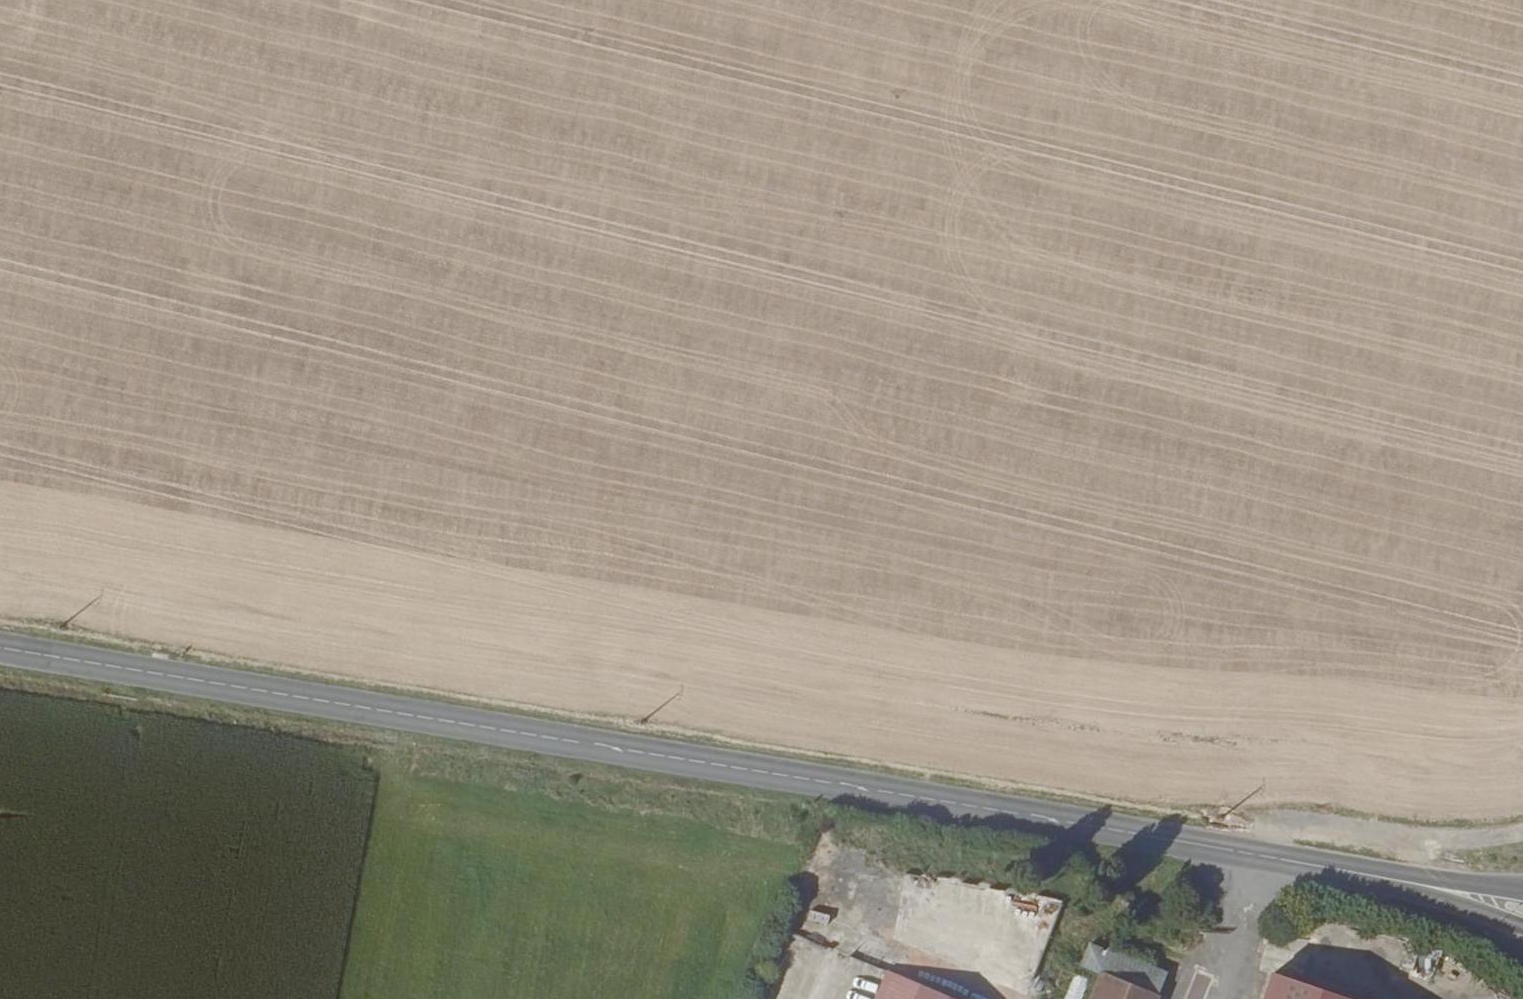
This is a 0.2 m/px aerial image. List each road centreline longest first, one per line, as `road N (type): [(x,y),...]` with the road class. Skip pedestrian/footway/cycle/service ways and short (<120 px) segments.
road 1 (primary): [(0,647),(969,806),(1439,888),(1522,910)]

